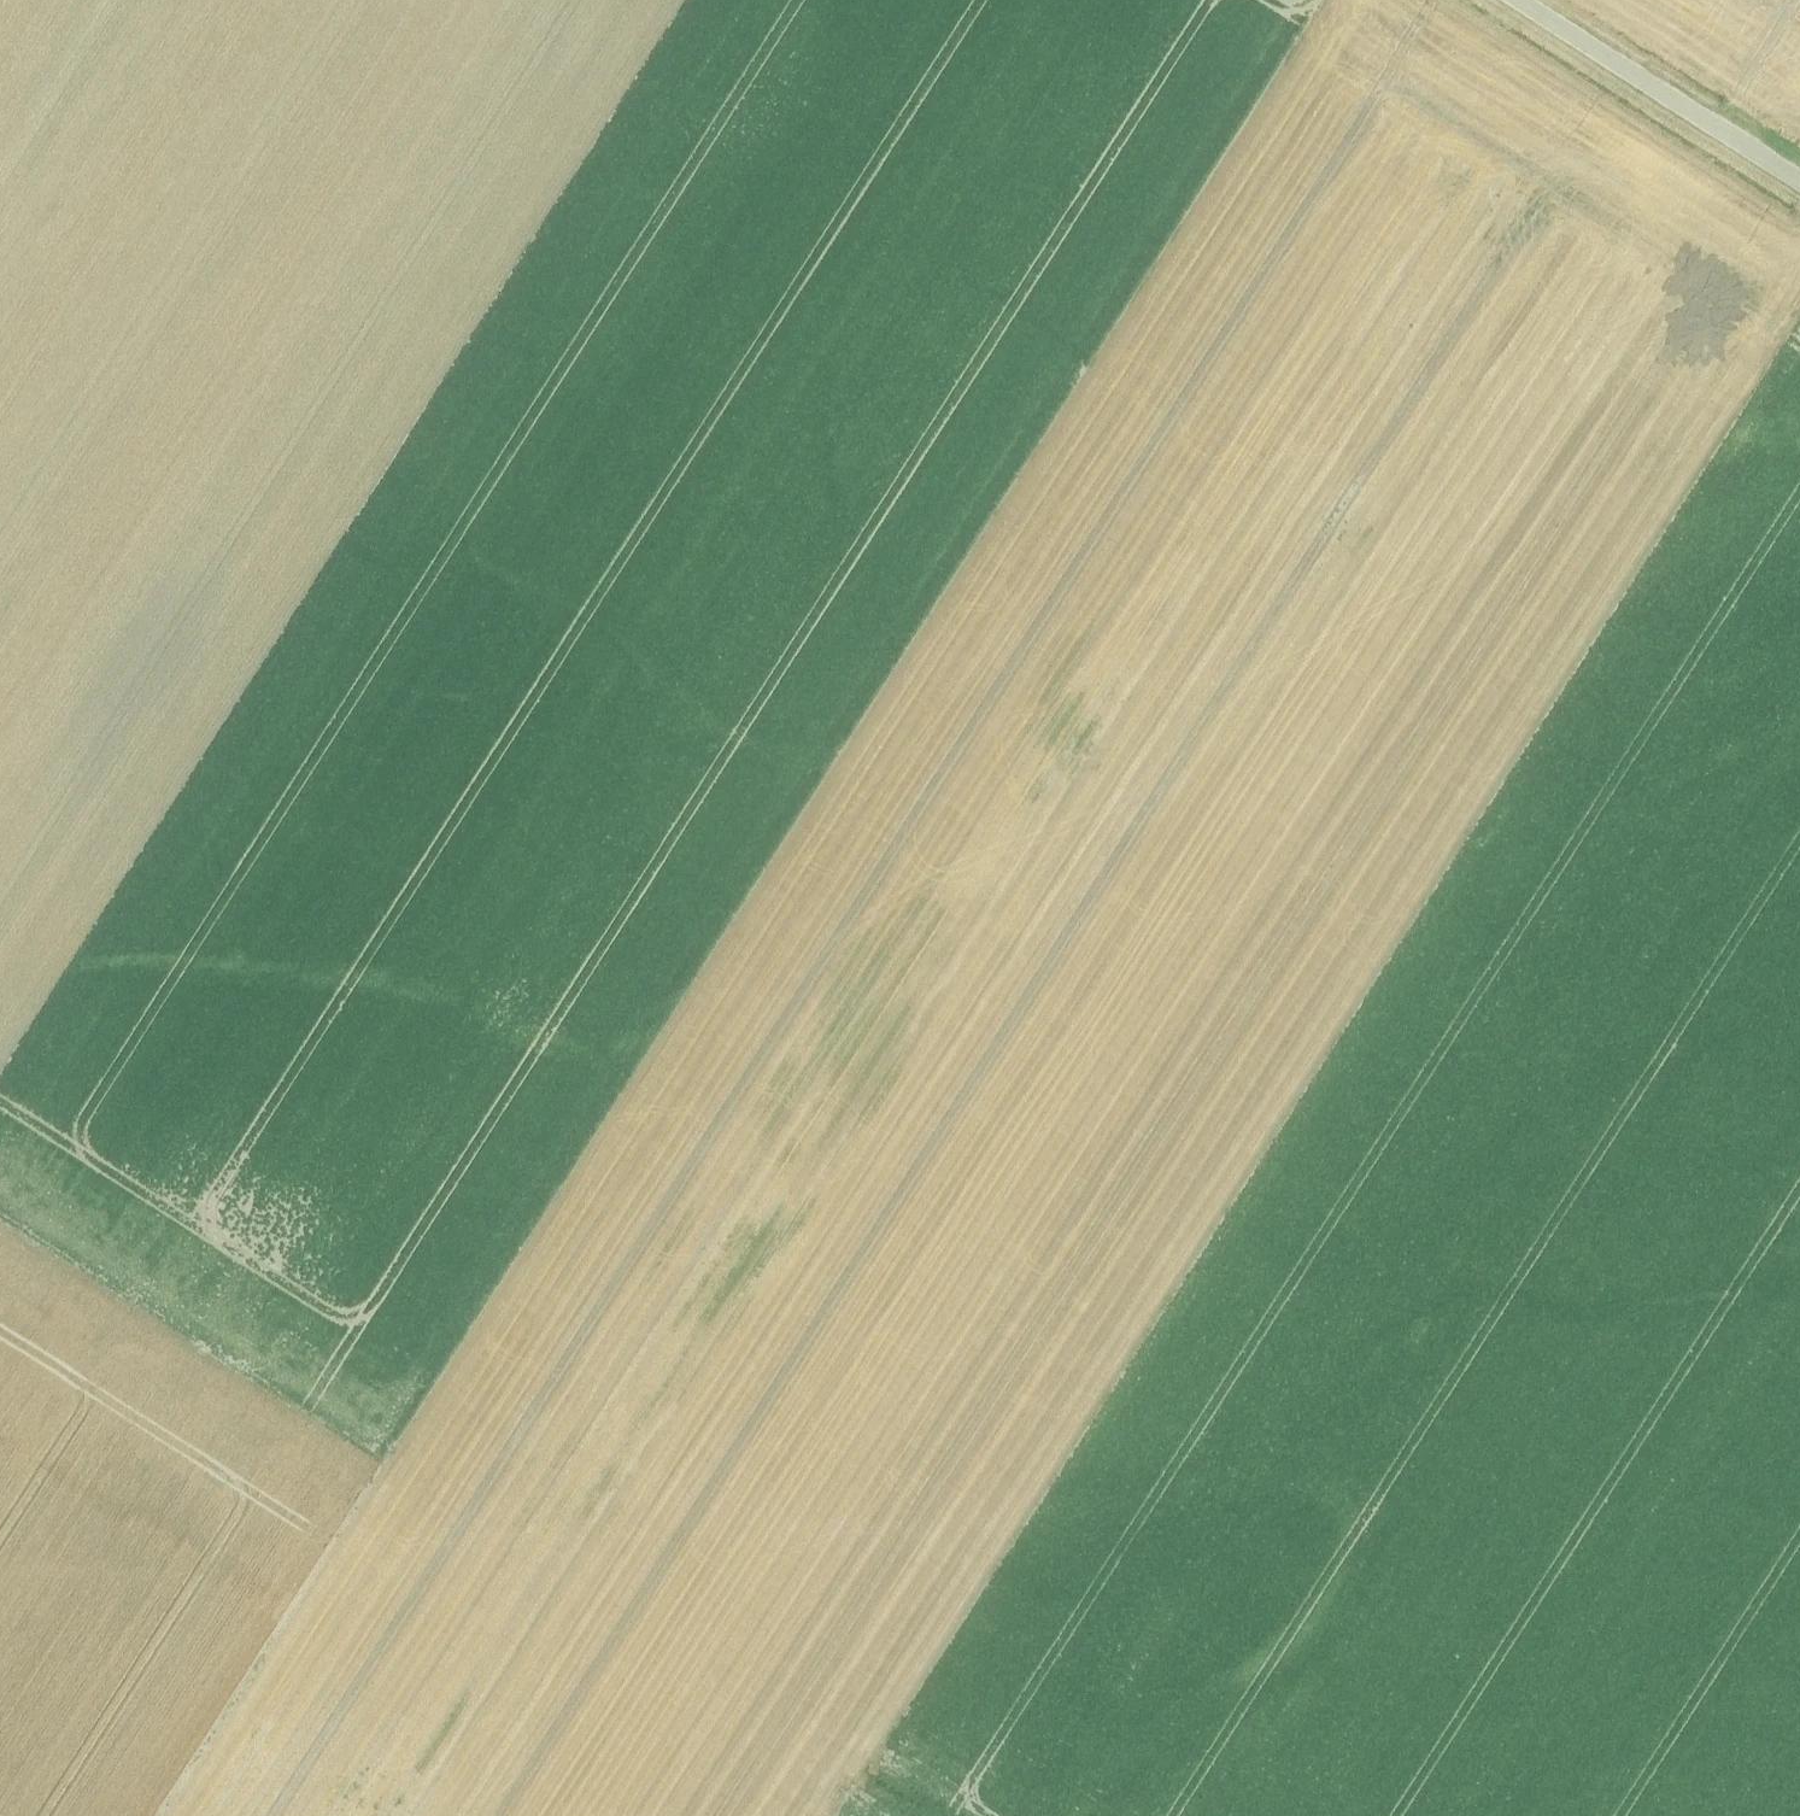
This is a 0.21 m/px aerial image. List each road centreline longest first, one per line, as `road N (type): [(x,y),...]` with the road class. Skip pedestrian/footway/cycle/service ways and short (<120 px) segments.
road 1 (unclassified): [(1799,181),(1519,0)]

